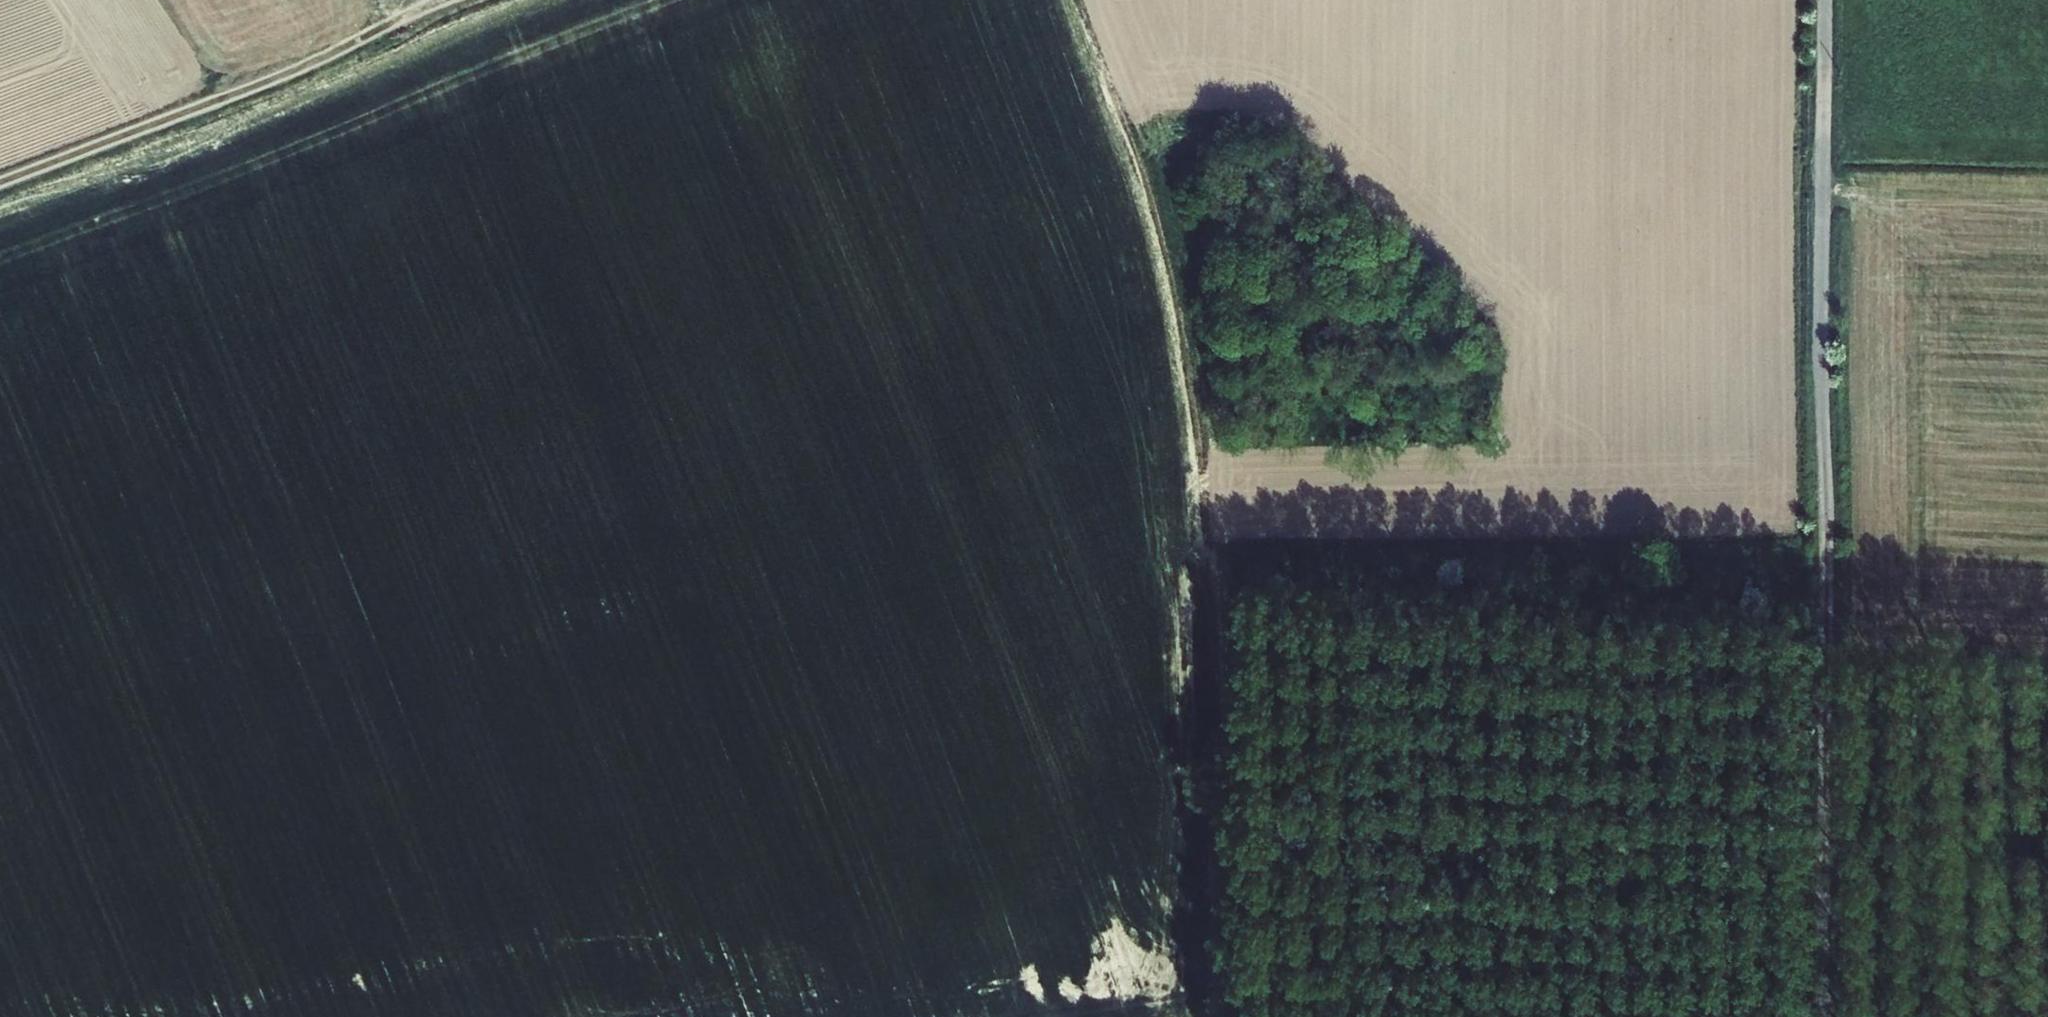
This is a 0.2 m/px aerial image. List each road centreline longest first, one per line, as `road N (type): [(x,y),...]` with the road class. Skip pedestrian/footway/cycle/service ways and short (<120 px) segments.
road 1 (track): [(1831,0),(1830,1016)]
road 2 (track): [(0,179),(395,27)]

